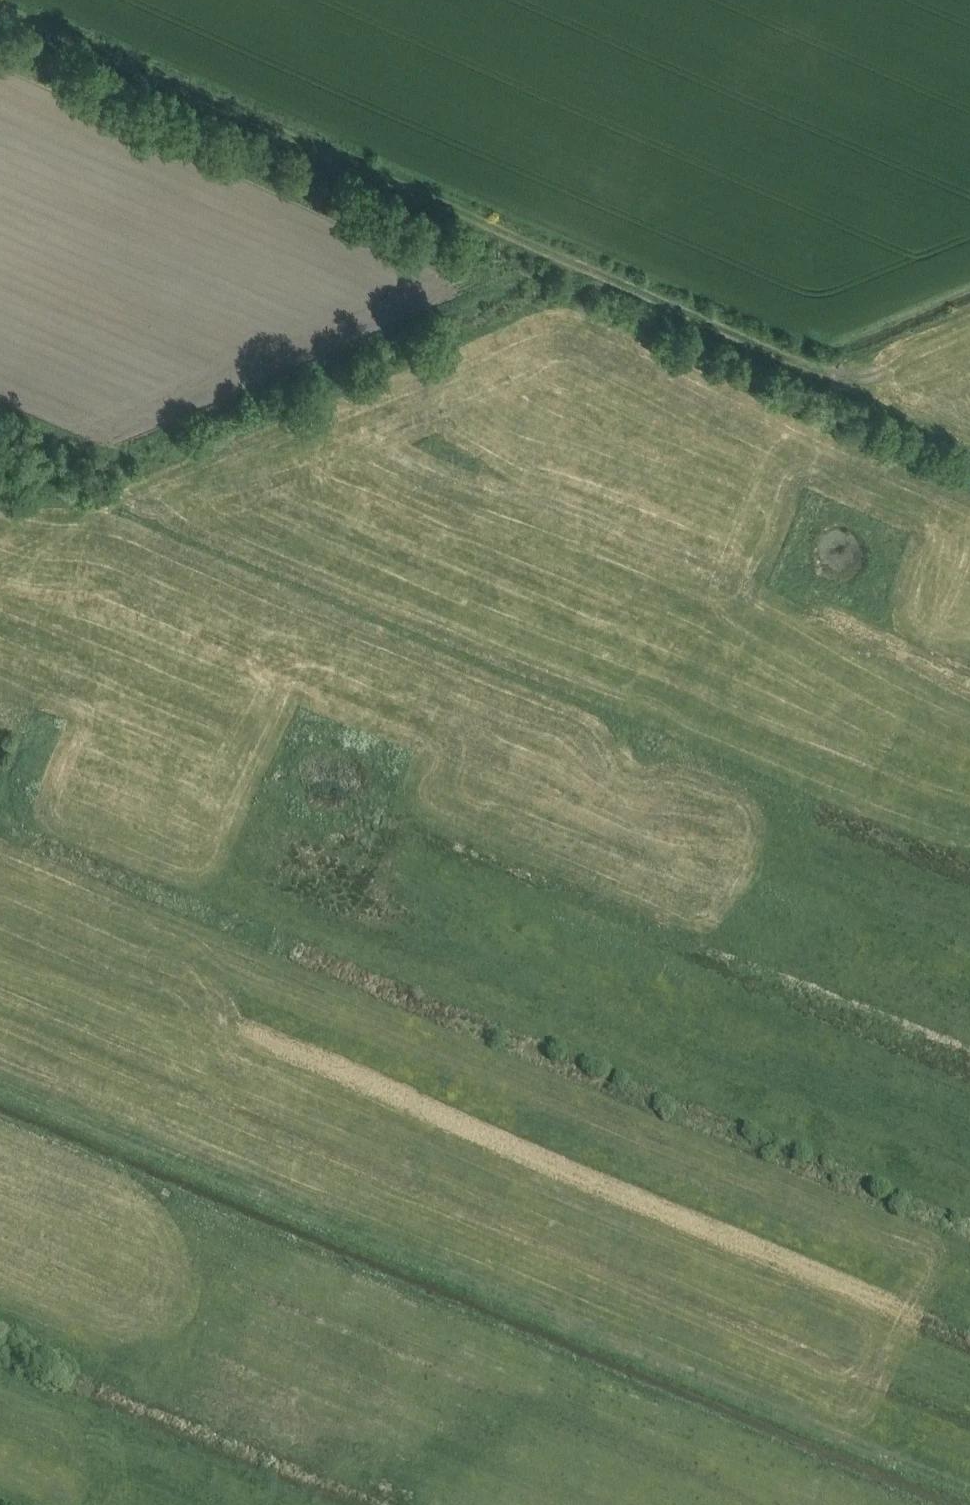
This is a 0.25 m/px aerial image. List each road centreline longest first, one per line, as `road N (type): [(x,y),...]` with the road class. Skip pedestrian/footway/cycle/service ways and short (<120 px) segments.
road 1 (track): [(0,8),(816,372),(850,376),(882,369)]

